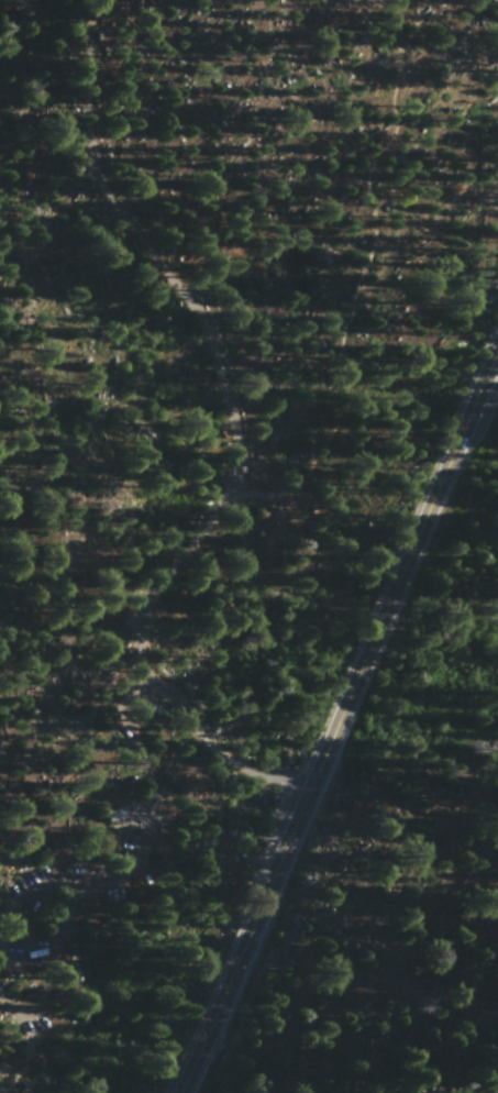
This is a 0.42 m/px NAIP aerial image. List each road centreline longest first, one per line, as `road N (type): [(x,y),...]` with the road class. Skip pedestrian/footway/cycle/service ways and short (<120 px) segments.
road 1 (residential): [(229,485),(234,437),(200,327),(96,176),(86,140),(86,0)]
road 2 (primary): [(497,341),(308,790)]
road 3 (primary): [(308,790),(177,1092)]
road 4 (residential): [(150,676),(144,628),(154,592),(229,485)]
road 5 (residential): [(308,790),(229,760),(150,676)]

